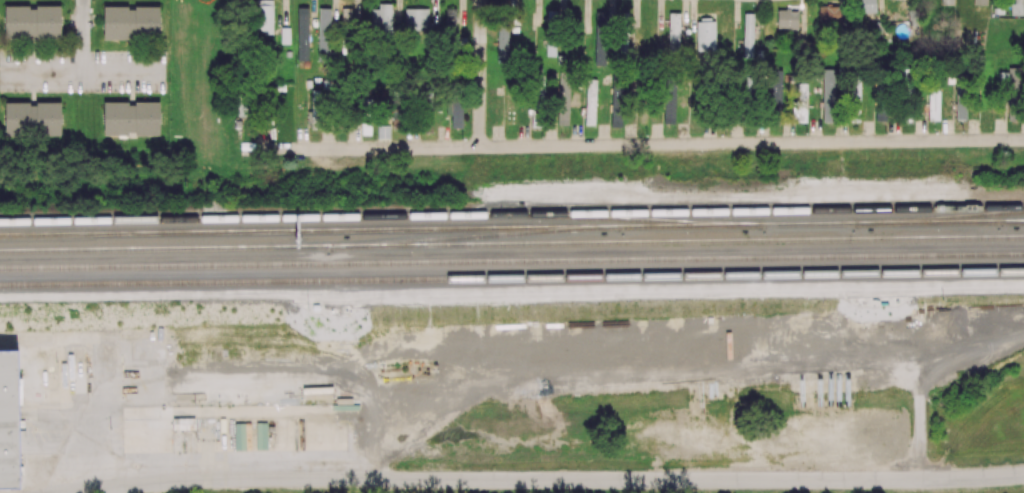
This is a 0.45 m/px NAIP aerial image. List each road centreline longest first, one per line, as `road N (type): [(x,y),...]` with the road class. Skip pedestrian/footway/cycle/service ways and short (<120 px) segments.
road 1 (residential): [(69,492),(237,479),(1023,474)]
road 2 (residential): [(1023,140),(242,149)]
road 3 (residential): [(481,0),(480,147)]

